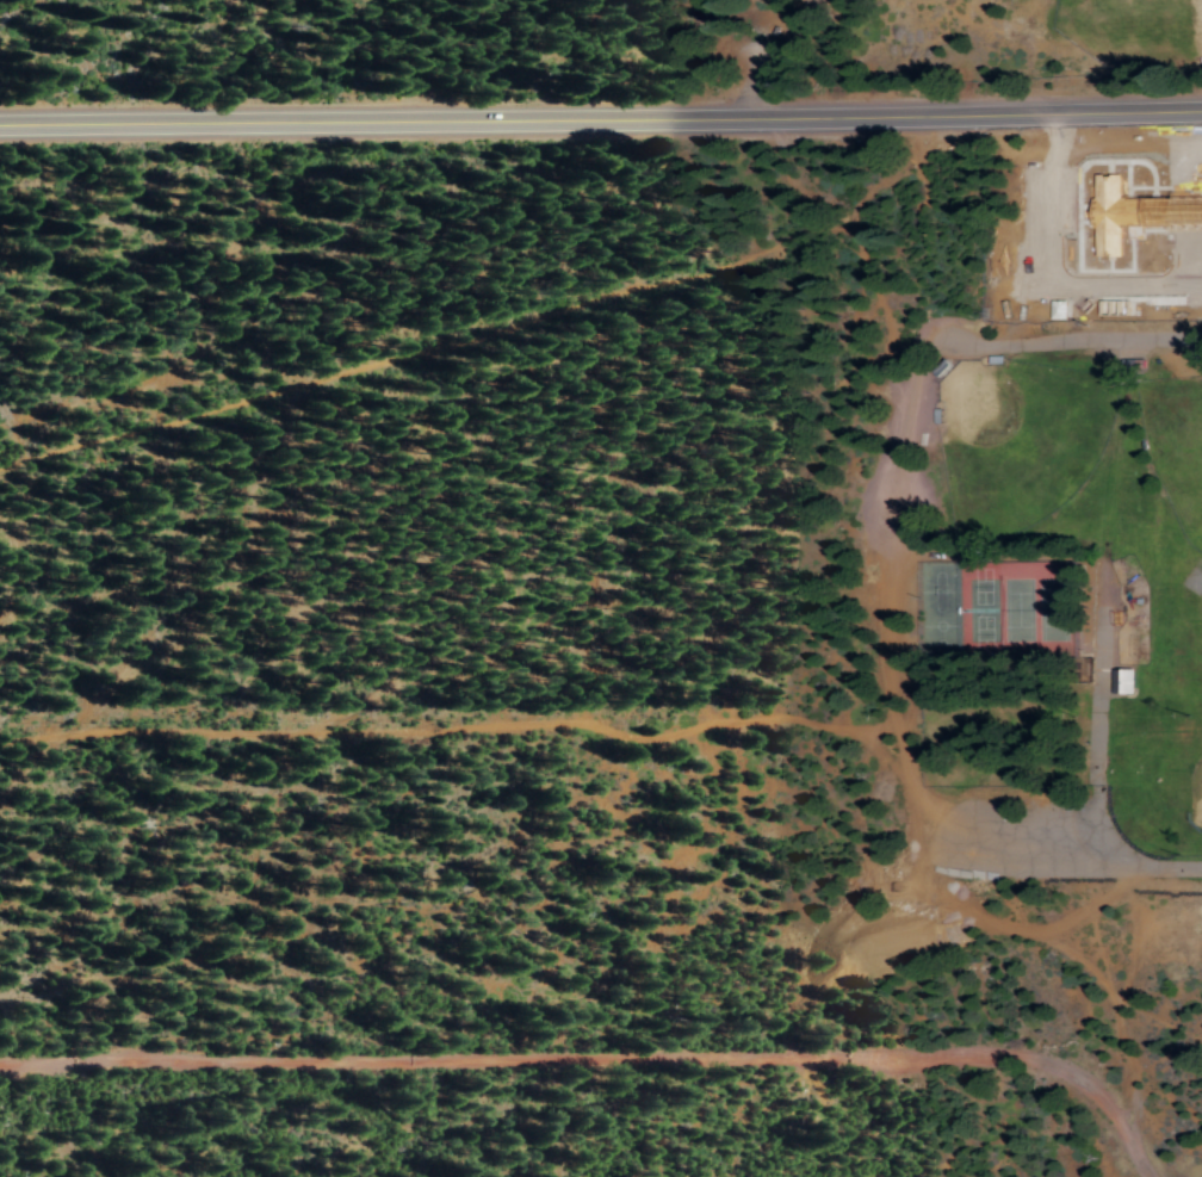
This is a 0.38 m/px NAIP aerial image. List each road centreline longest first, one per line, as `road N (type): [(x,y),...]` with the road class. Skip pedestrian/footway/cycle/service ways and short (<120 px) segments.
road 1 (track): [(0,1057),(1031,1051),(1093,1078),(1158,1176)]
road 2 (secondary): [(1201,107),(0,117)]

